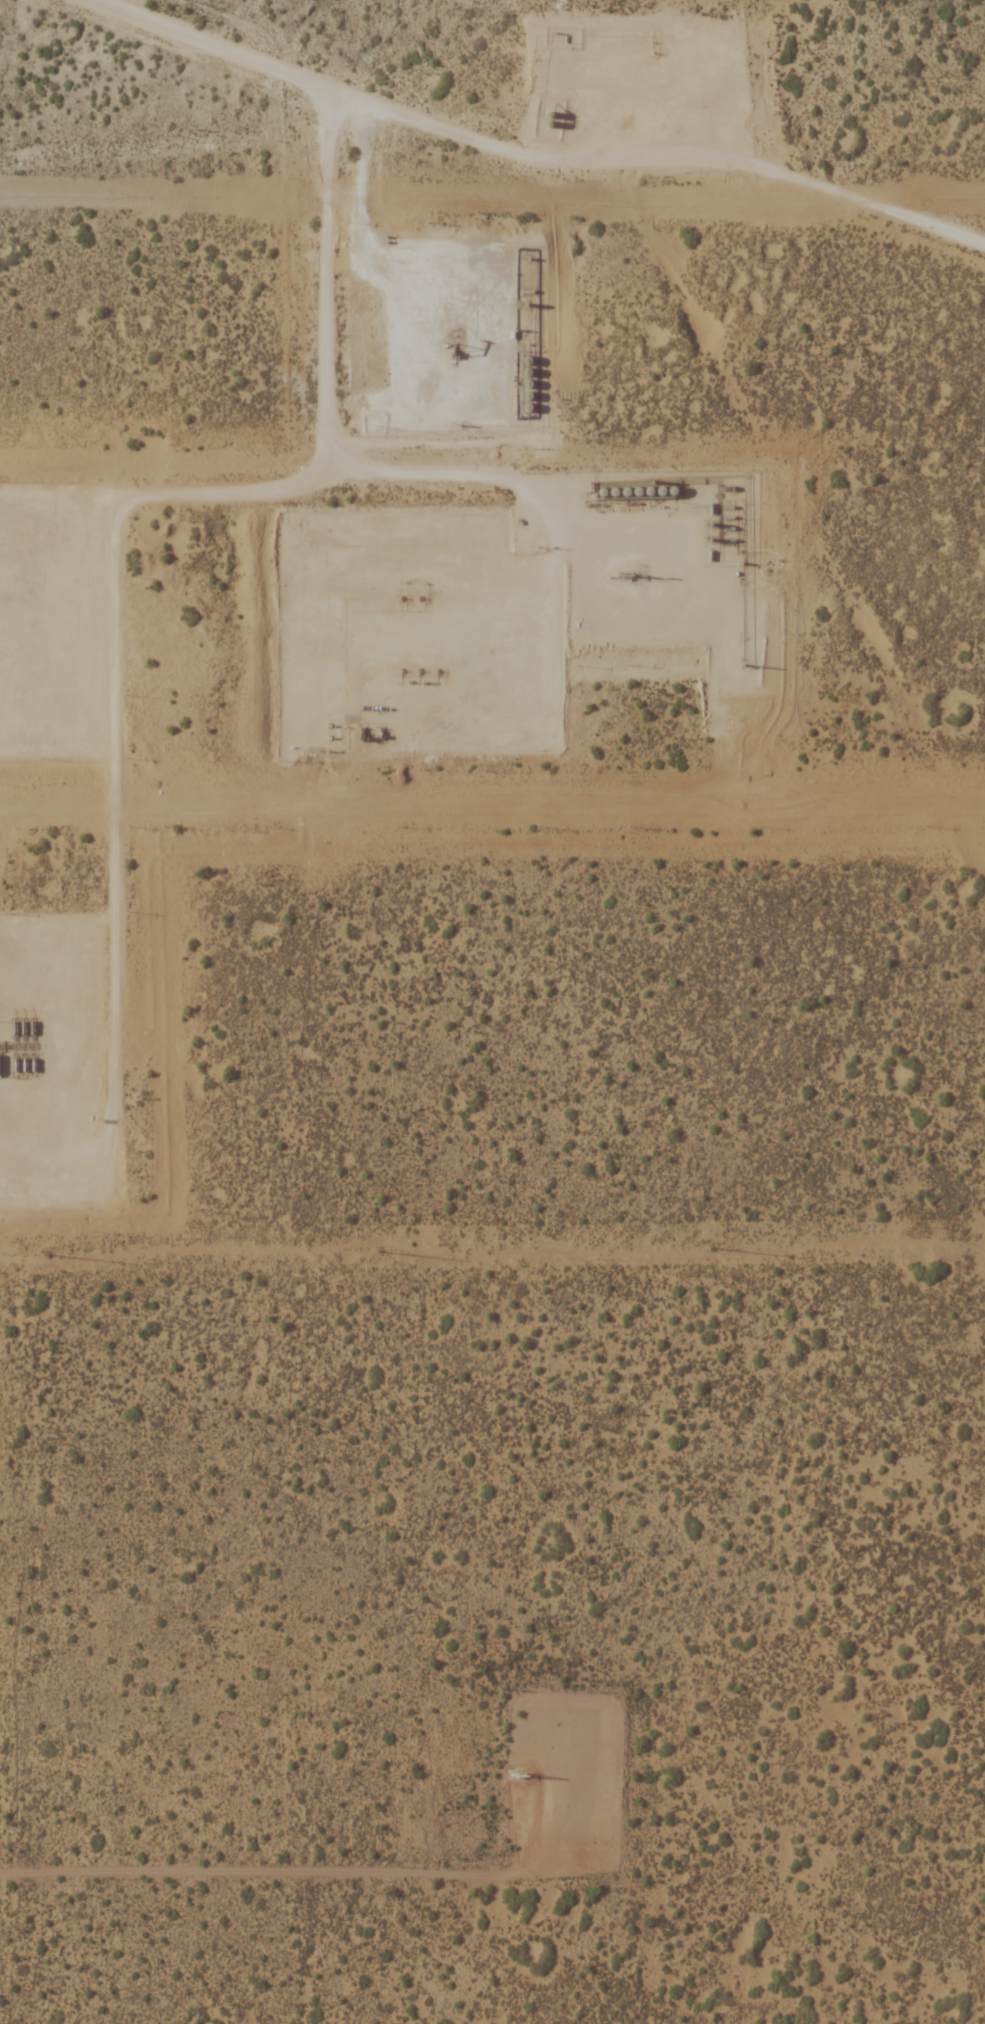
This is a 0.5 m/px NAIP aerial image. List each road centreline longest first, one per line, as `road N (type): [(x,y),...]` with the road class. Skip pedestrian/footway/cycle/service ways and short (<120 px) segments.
road 1 (residential): [(99,0),(331,94),(544,162)]
road 2 (residential): [(544,162),(762,146),(984,229)]

